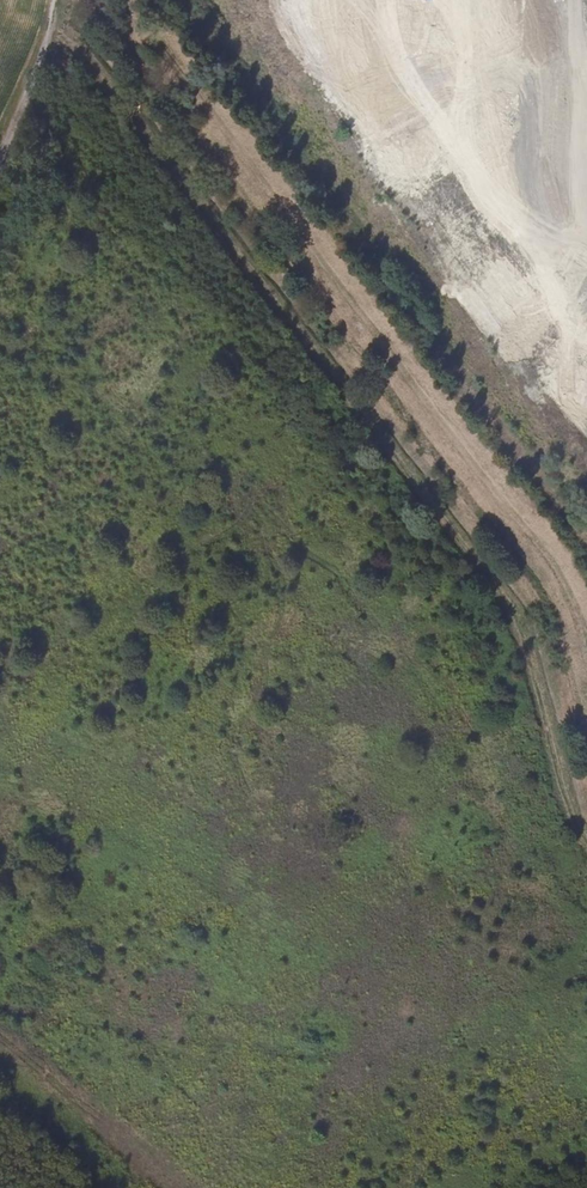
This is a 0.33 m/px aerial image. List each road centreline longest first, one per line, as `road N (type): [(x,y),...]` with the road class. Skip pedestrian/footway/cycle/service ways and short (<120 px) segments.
road 1 (track): [(584,60),(551,84),(539,123),(485,147),(463,144),(426,114),(418,80),(426,21)]
road 2 (track): [(539,123),(526,189),(528,245),(545,292),(586,362)]
road 3 (track): [(0,148),(61,0)]

